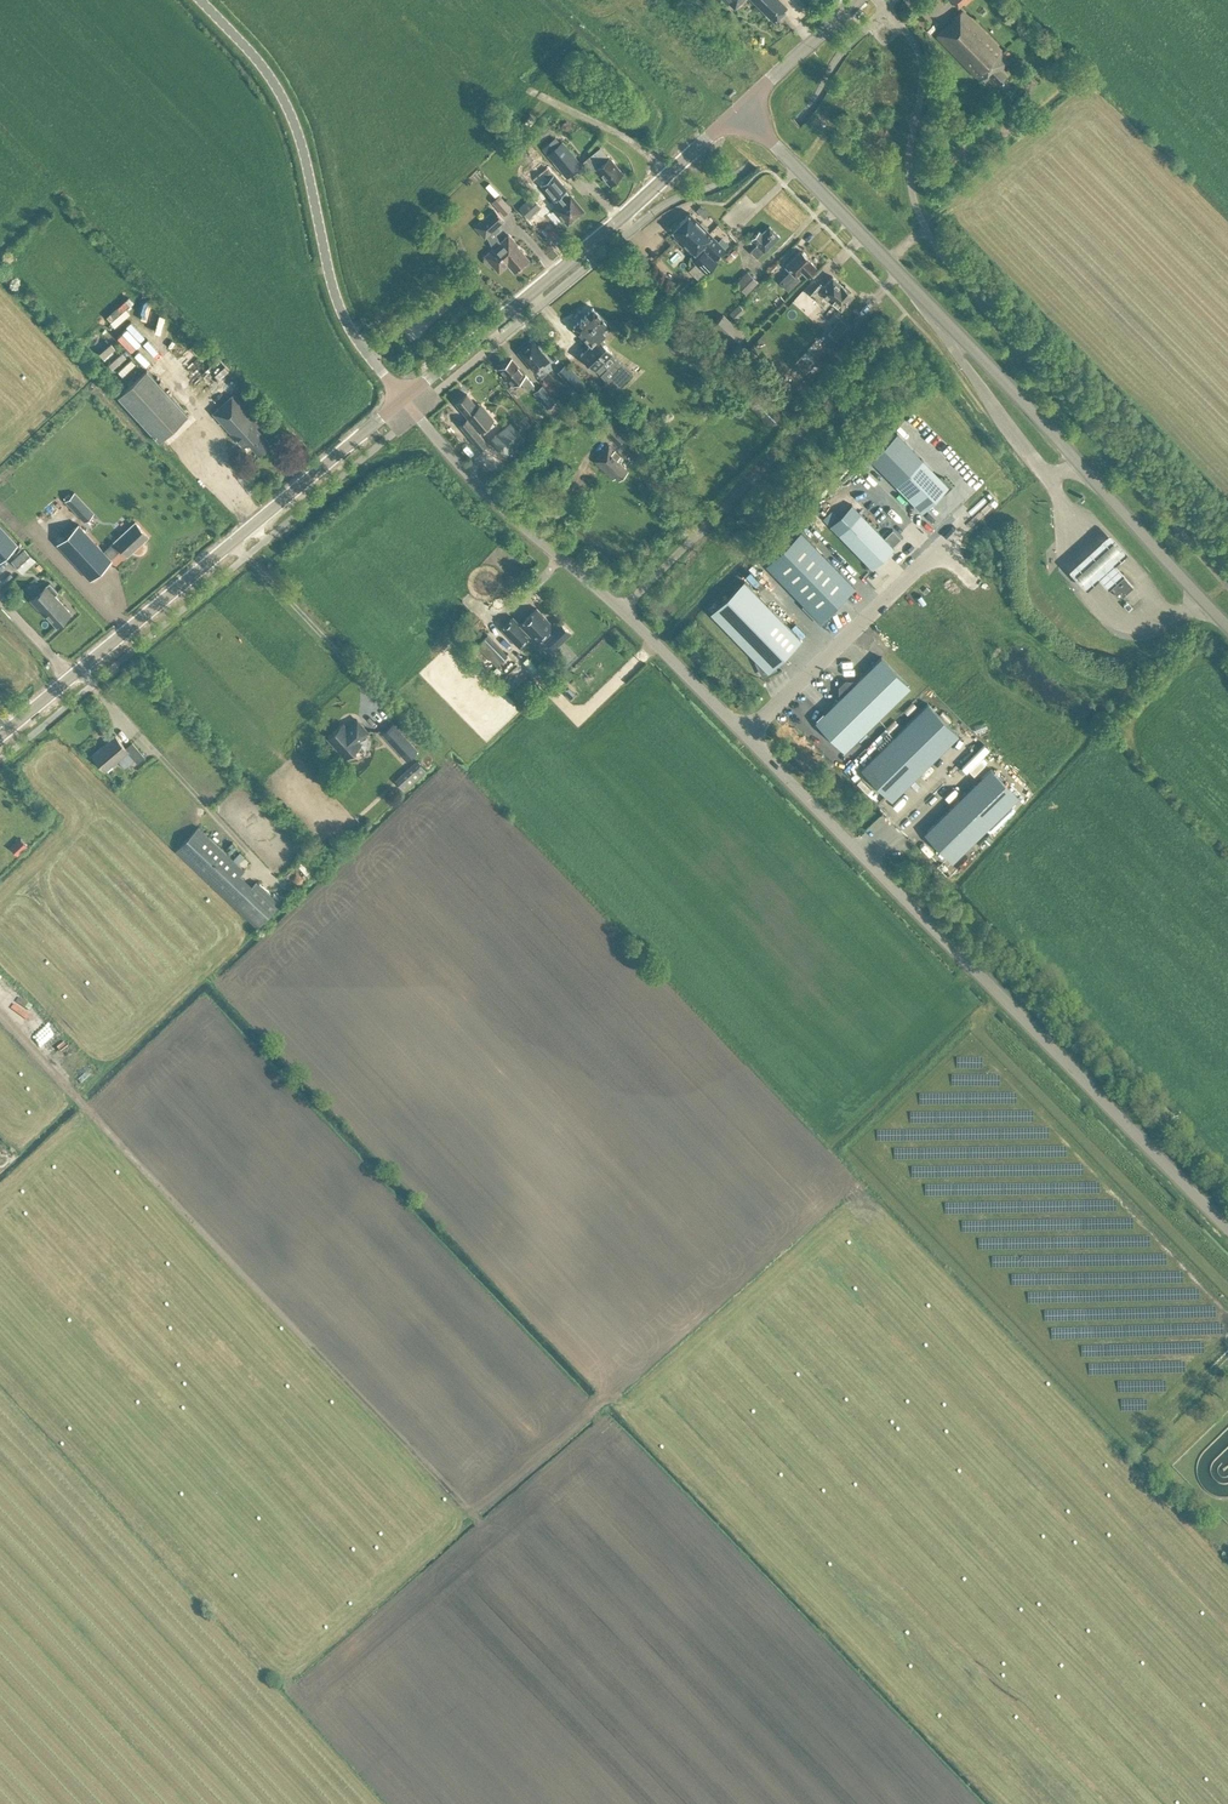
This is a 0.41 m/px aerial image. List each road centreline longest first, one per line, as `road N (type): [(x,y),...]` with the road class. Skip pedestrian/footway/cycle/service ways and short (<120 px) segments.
road 1 (tertiary): [(1227,623),(741,110)]
road 2 (unclassified): [(1227,1230),(747,736)]
road 3 (tertiary): [(0,737),(403,398)]
road 4 (unclassified): [(747,736),(465,470),(403,398)]
road 5 (unclassified): [(403,398),(338,303),(286,104),(252,52),(201,0)]
road 6 (tertiary): [(403,398),(741,110)]
road 7 (unclassified): [(747,736),(991,499)]
road 8 (tertiary): [(741,110),(855,0)]

